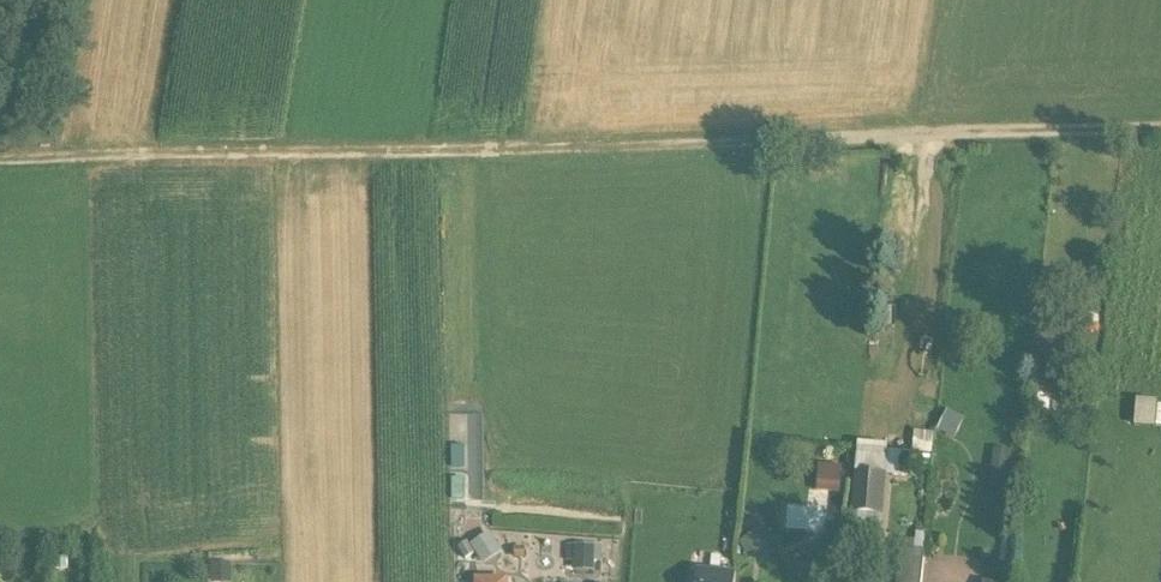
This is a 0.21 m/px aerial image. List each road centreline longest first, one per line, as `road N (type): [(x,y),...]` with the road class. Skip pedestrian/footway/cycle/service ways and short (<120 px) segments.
road 1 (track): [(0,163),(188,167),(1160,135)]

